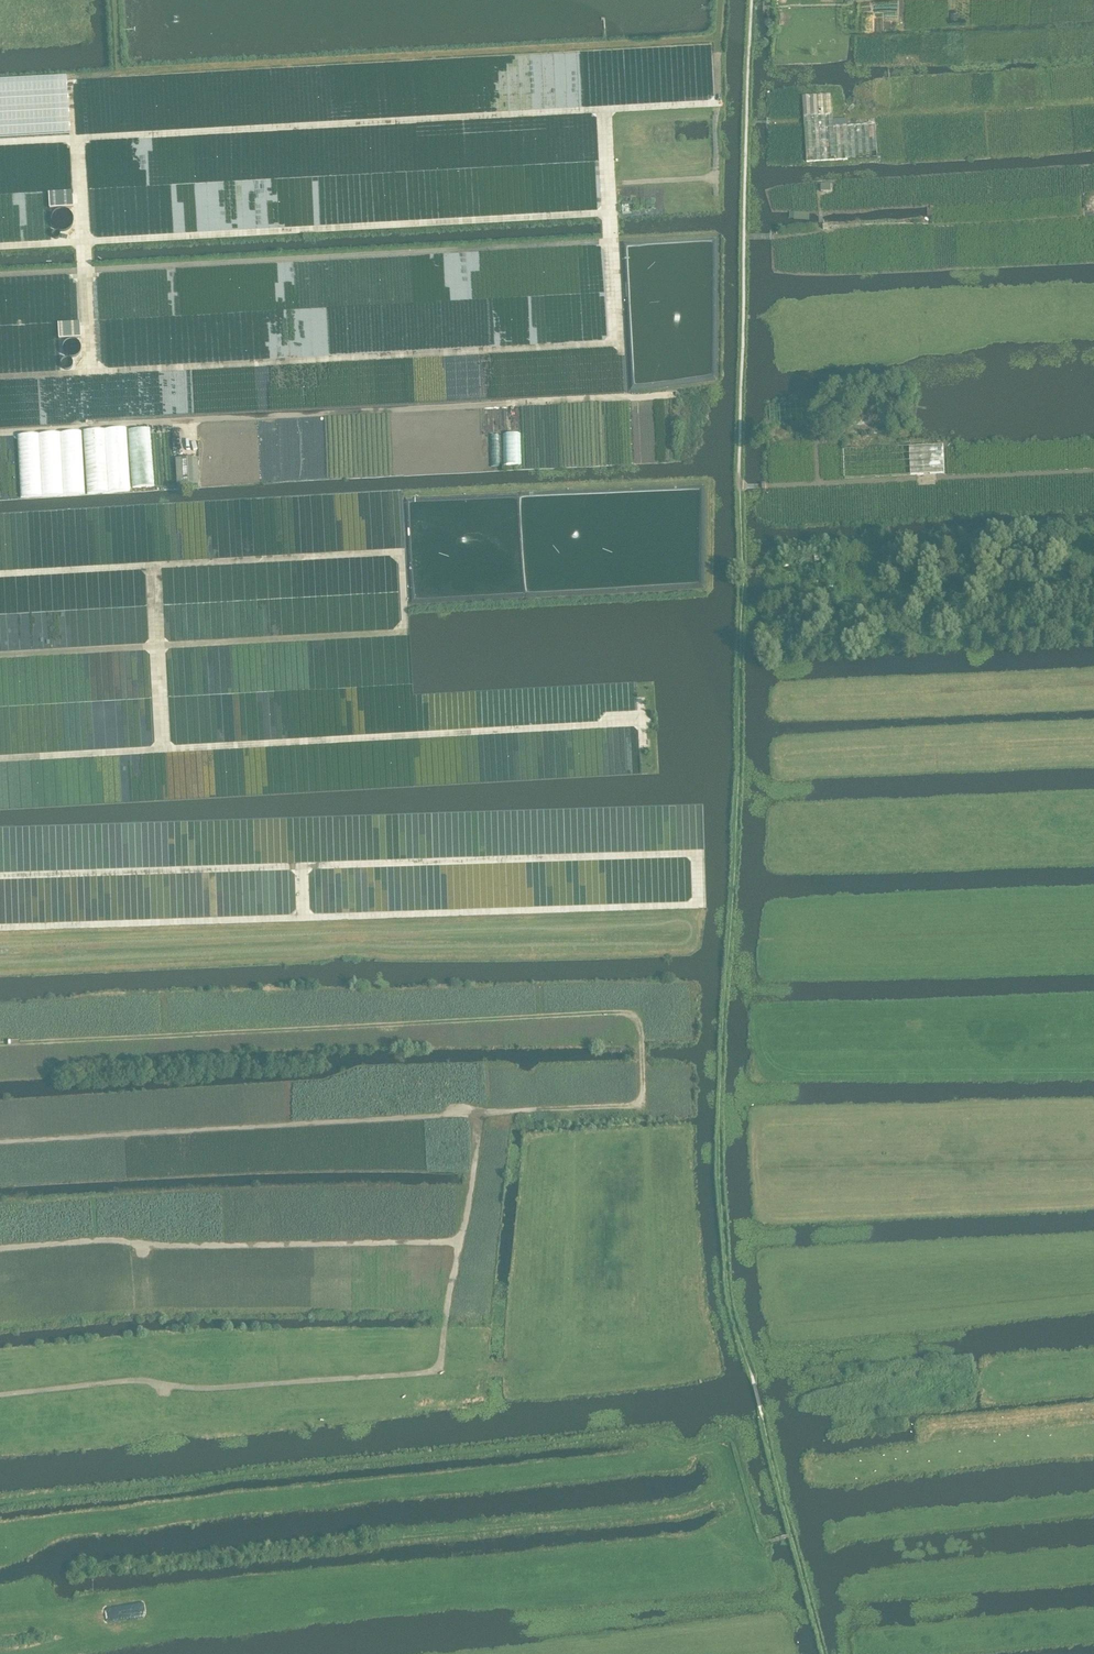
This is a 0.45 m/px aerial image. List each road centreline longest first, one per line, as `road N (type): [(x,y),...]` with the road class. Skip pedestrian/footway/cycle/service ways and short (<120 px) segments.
road 1 (track): [(0,1396),(139,1381),(200,1390),(439,1371),(478,1112),(645,1105),(640,1019),(622,1012),(0,1045)]
road 2 (track): [(0,656),(404,632),(400,552),(0,575)]
road 3 (track): [(0,247),(610,212),(609,184),(715,178),(717,81)]
road 4 (track): [(612,343),(100,371),(91,364),(85,270),(0,275)]
road 5 (track): [(0,951),(671,926)]
road 6 (track): [(0,759),(642,721)]
road 7 (track): [(0,432),(624,396)]
road 8 (track): [(85,270),(604,242)]
road 9 (track): [(478,1112),(0,1142)]
road 10 (track): [(0,1248),(97,1239),(180,1247),(459,1242)]
road 11 (track): [(153,566),(163,749)]

